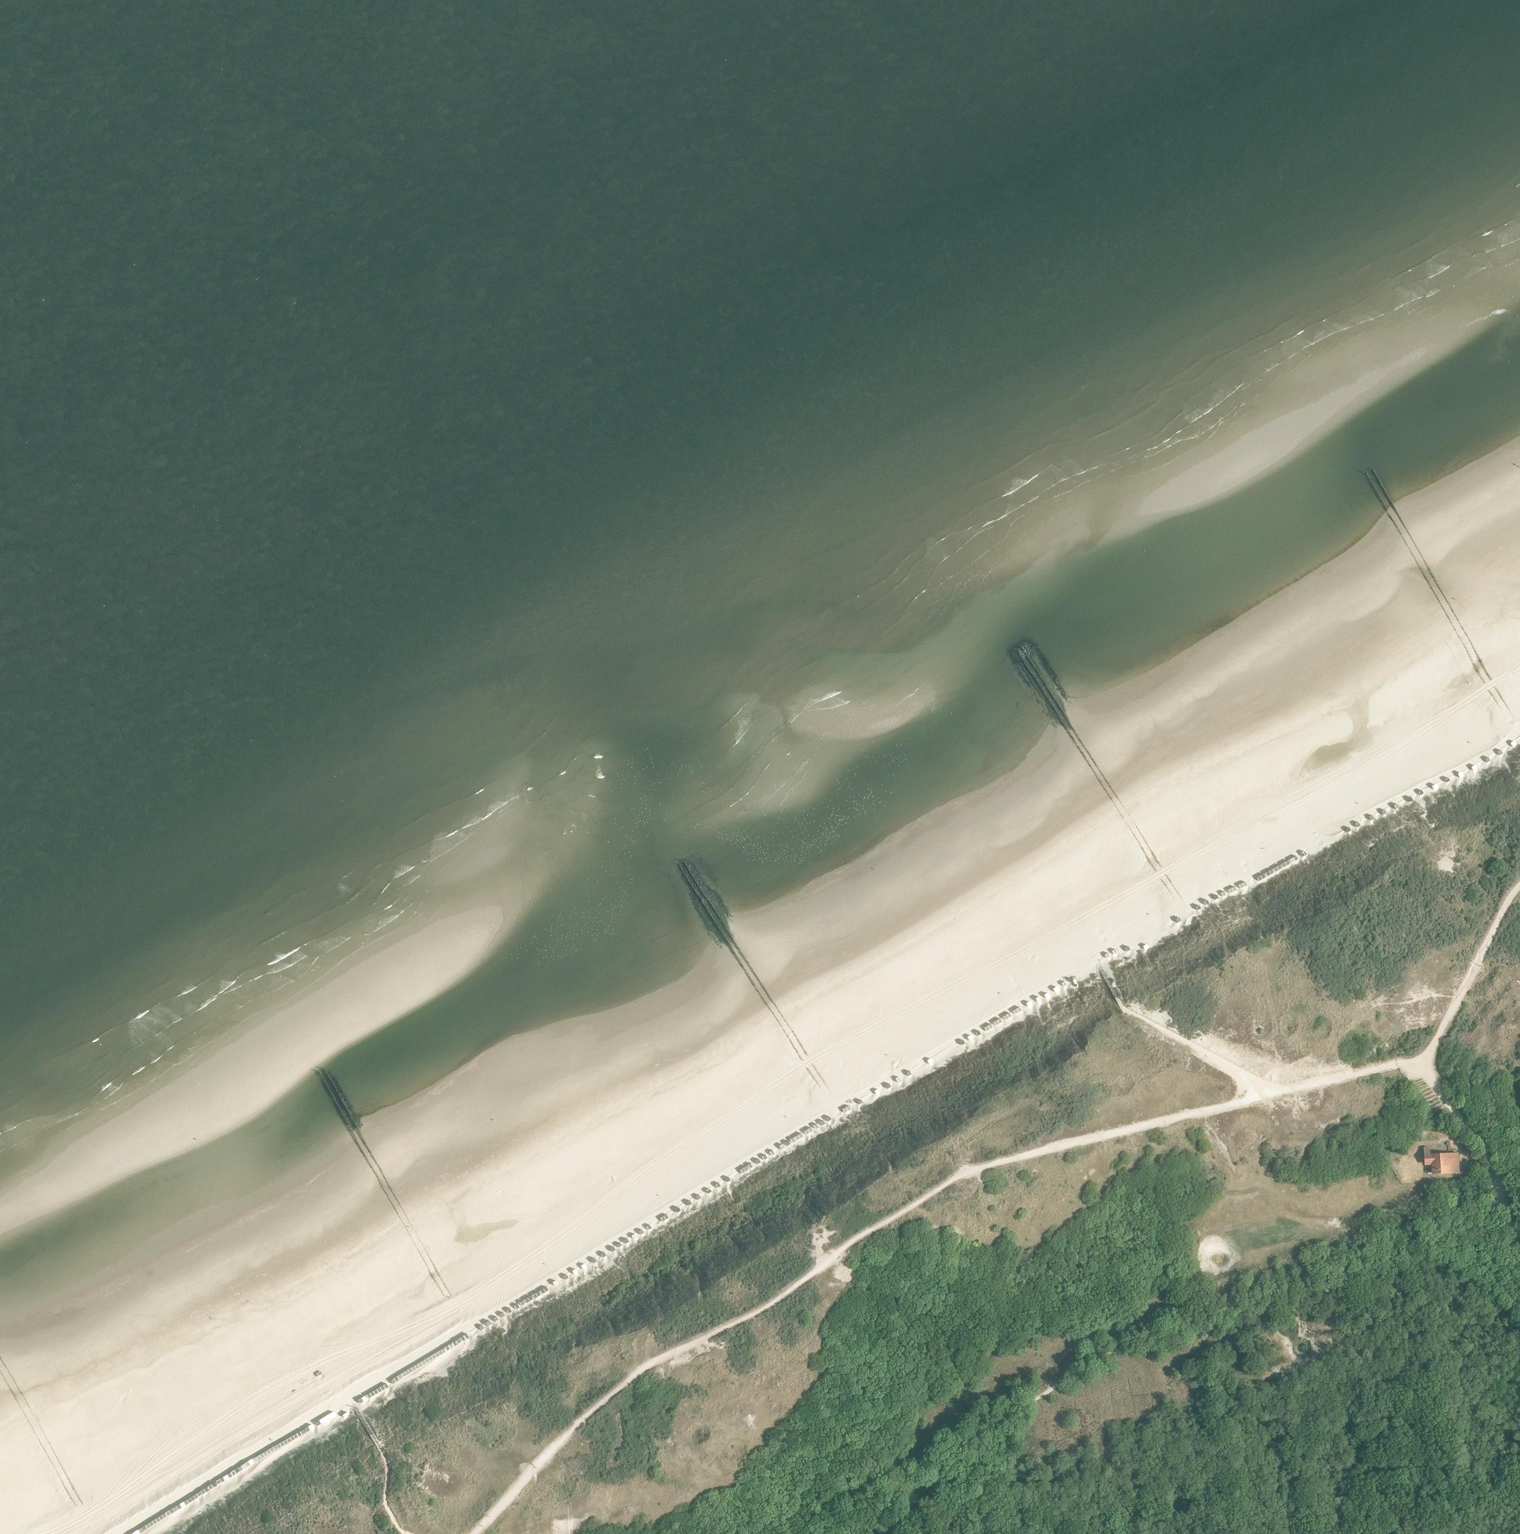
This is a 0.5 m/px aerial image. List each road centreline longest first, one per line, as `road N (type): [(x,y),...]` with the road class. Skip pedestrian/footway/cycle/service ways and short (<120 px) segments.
road 1 (track): [(473,1533),(584,1417),(638,1373),(771,1303),(953,1177),(1261,1095)]
road 2 (track): [(1399,1064),(1425,1058),(1519,882)]
road 3 (track): [(1499,1189),(1478,1135),(1414,1061)]
road 4 (track): [(1399,1064),(1261,1095)]

